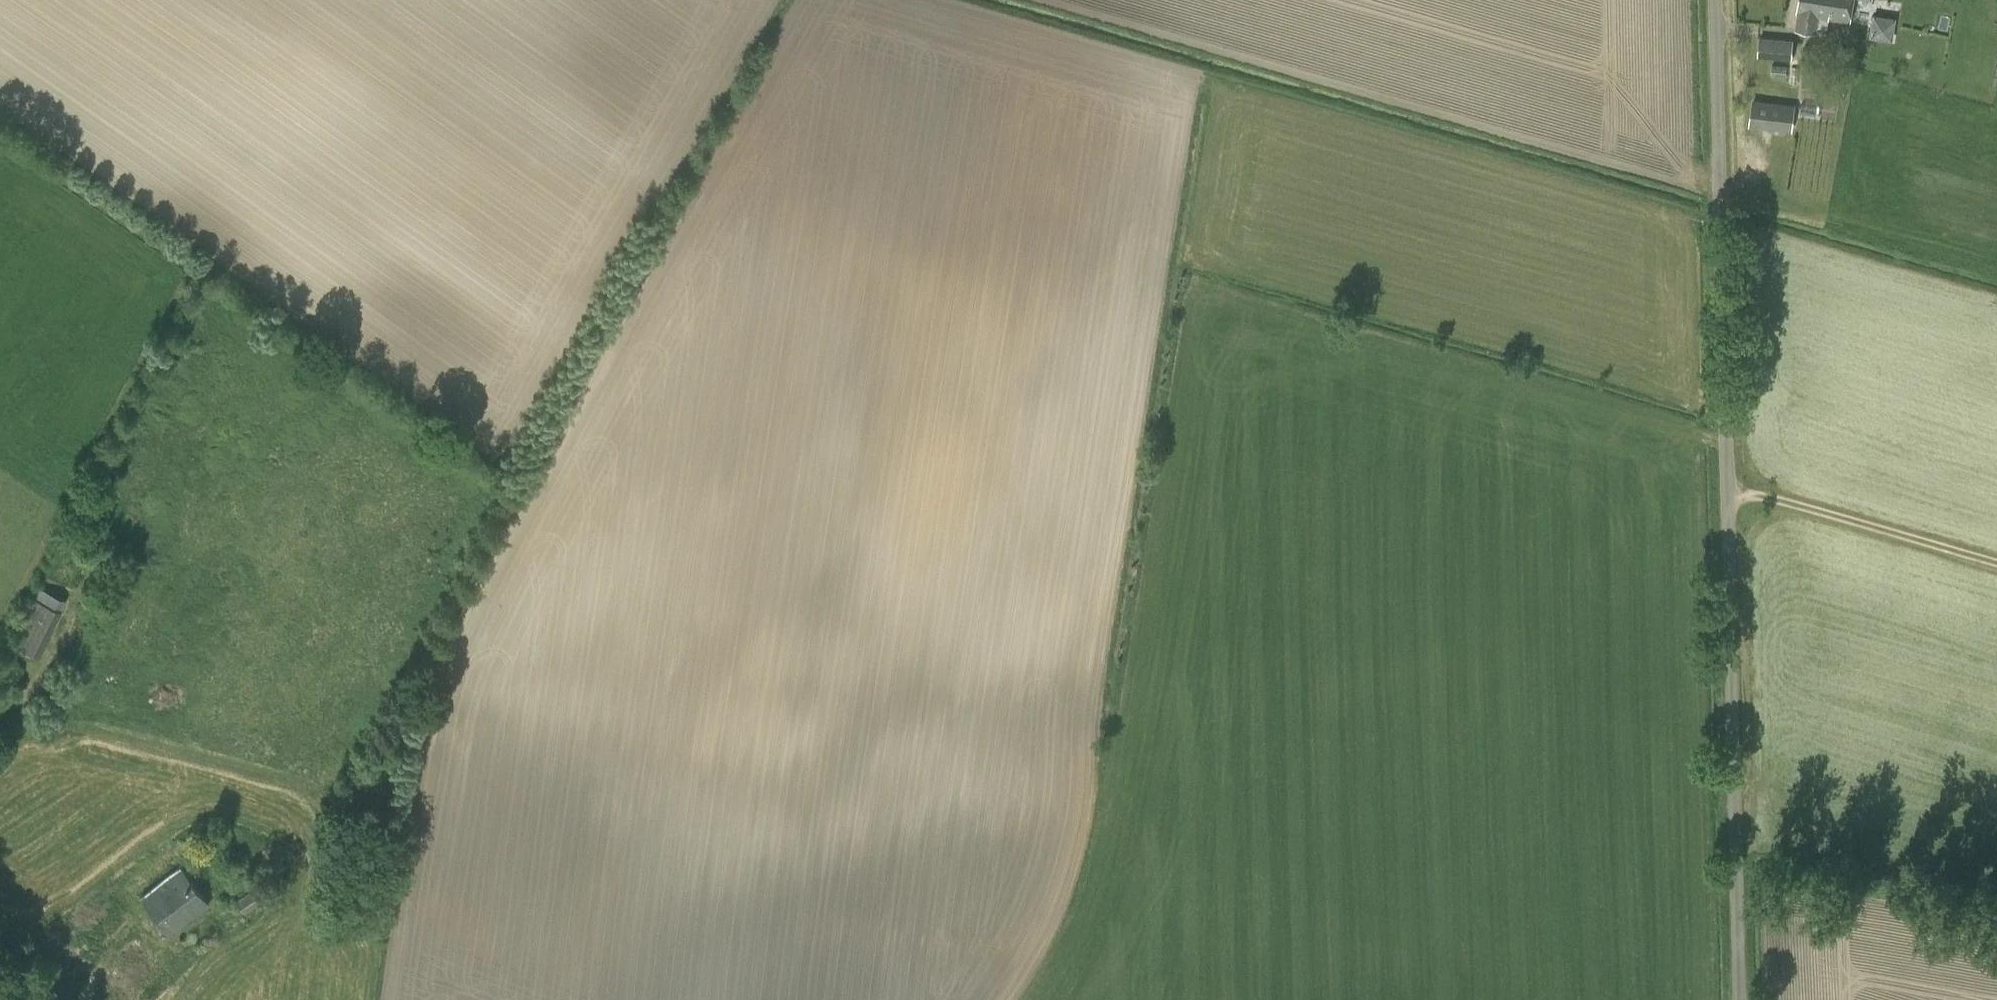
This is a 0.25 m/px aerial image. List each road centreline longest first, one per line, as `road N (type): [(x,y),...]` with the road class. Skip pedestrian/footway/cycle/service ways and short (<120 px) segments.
road 1 (unclassified): [(1740,999),(1708,0)]

